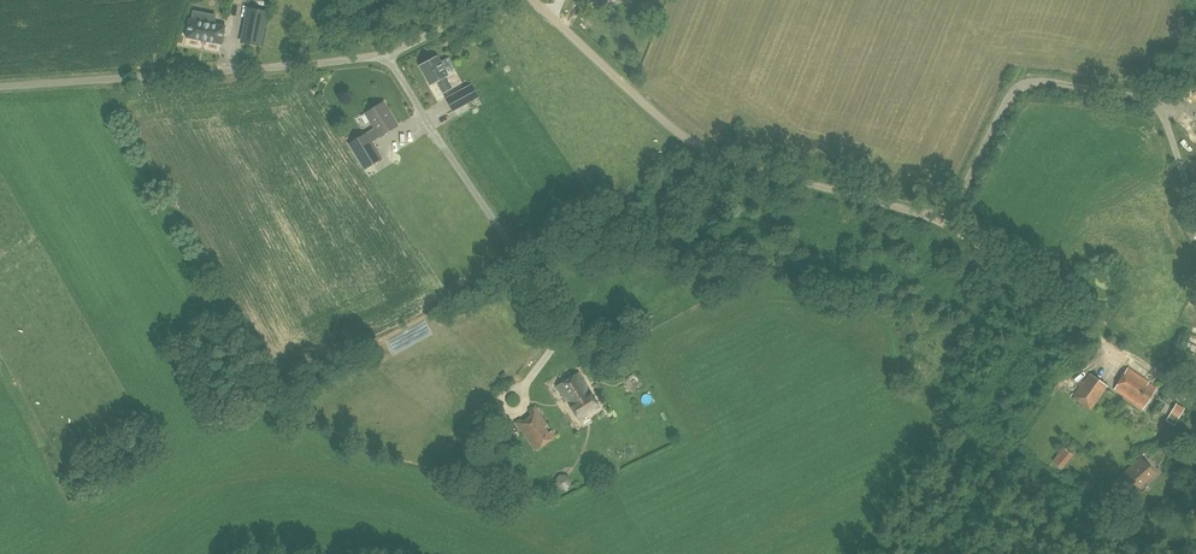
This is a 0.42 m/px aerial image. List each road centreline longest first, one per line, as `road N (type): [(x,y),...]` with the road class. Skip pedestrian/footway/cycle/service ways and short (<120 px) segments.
road 1 (unclassified): [(0,86),(386,55),(497,0)]

